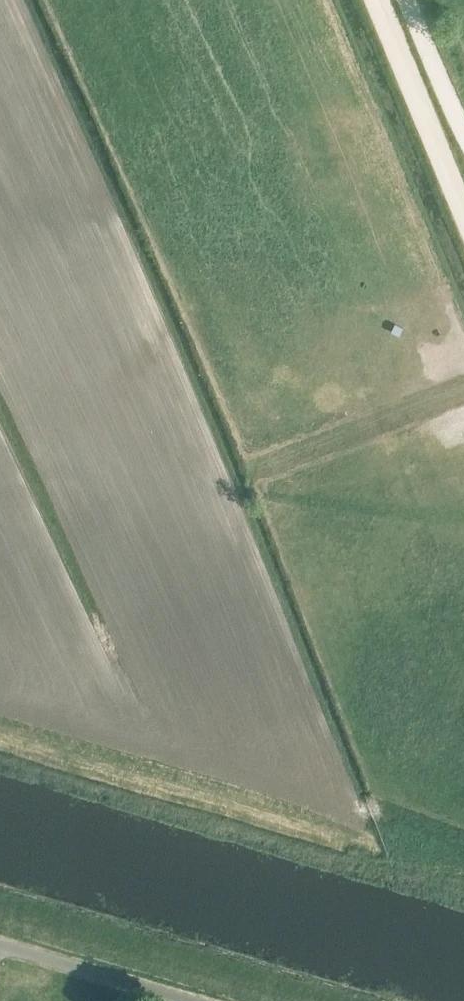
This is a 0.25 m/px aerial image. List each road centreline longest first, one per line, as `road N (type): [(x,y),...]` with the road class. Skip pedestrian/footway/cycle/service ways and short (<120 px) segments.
road 1 (unclassified): [(191,1000),(0,945)]

